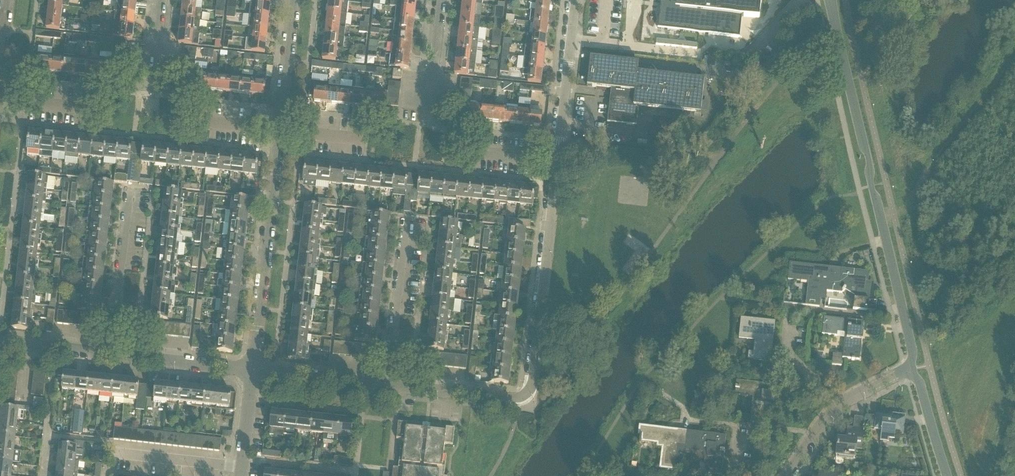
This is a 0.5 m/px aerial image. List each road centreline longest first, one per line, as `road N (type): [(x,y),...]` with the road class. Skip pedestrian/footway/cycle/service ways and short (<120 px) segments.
road 1 (residential): [(385,386),(528,399),(555,160)]
road 2 (tertiary): [(910,368),(831,0)]
road 3 (residential): [(252,373),(279,130)]
road 4 (residential): [(385,386),(407,222)]
road 5 (residential): [(113,355),(129,192)]
road 6 (residential): [(555,160),(574,0)]
road 7 (track): [(925,175),(1014,57)]
road 8 (residential): [(252,373),(113,355)]
road 9 (residential): [(242,468),(107,453)]
road 10 (residential): [(252,373),(385,386)]
road 11 (residential): [(279,130),(294,0)]
road 12 (residential): [(745,475),(736,471),(739,426),(684,421),(685,408)]

